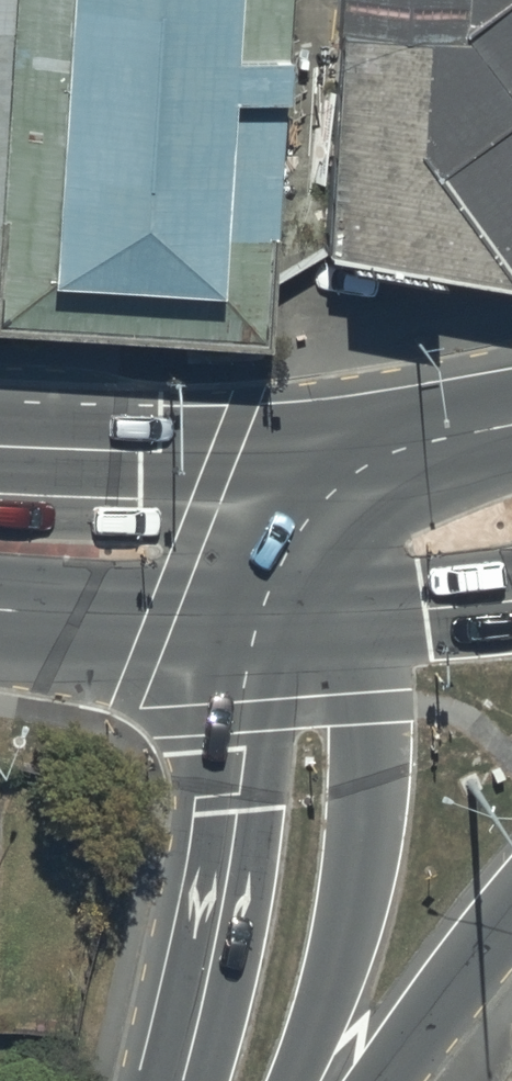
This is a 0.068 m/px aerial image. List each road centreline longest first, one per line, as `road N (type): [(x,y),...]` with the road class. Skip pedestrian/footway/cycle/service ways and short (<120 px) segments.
road 1 (secondary): [(300,622),(364,748),(355,873),(336,960),(293,1080)]
road 2 (secondary): [(183,1080),(245,749),(300,622)]
road 3 (primary): [(300,622),(0,612)]
road 4 (primary): [(0,460),(216,472),(295,465)]
road 5 (primary): [(295,465),(511,427)]
road 6 (primary): [(511,914),(378,1080)]
road 7 (primary): [(511,602),(300,622)]
road 8 (secondary): [(300,622),(295,465)]

